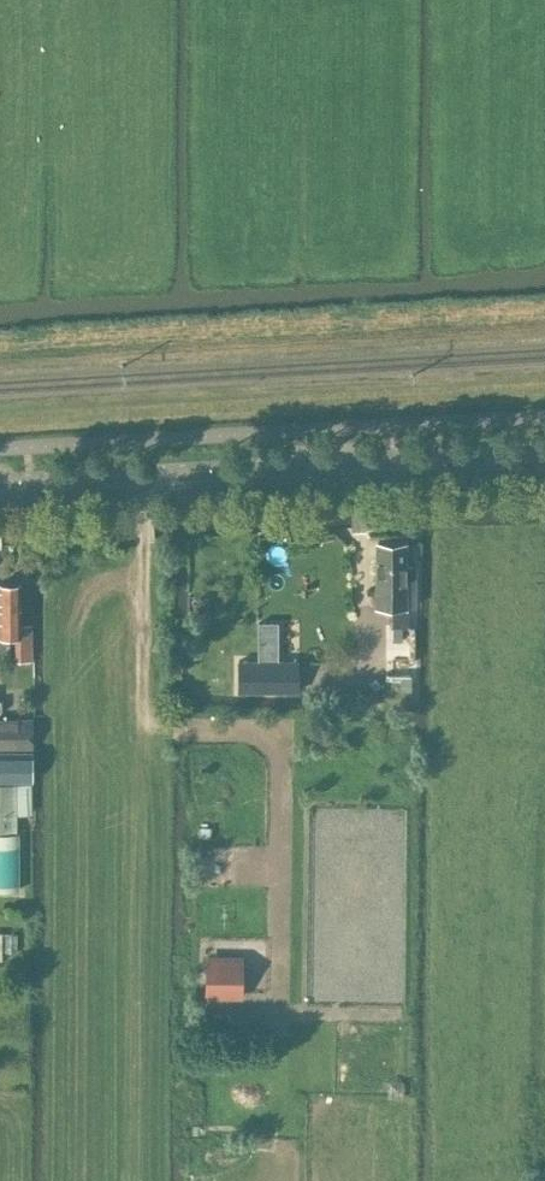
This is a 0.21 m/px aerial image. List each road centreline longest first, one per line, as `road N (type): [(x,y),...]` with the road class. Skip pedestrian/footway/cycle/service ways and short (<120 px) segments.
road 1 (tertiary): [(0,486),(544,453)]

